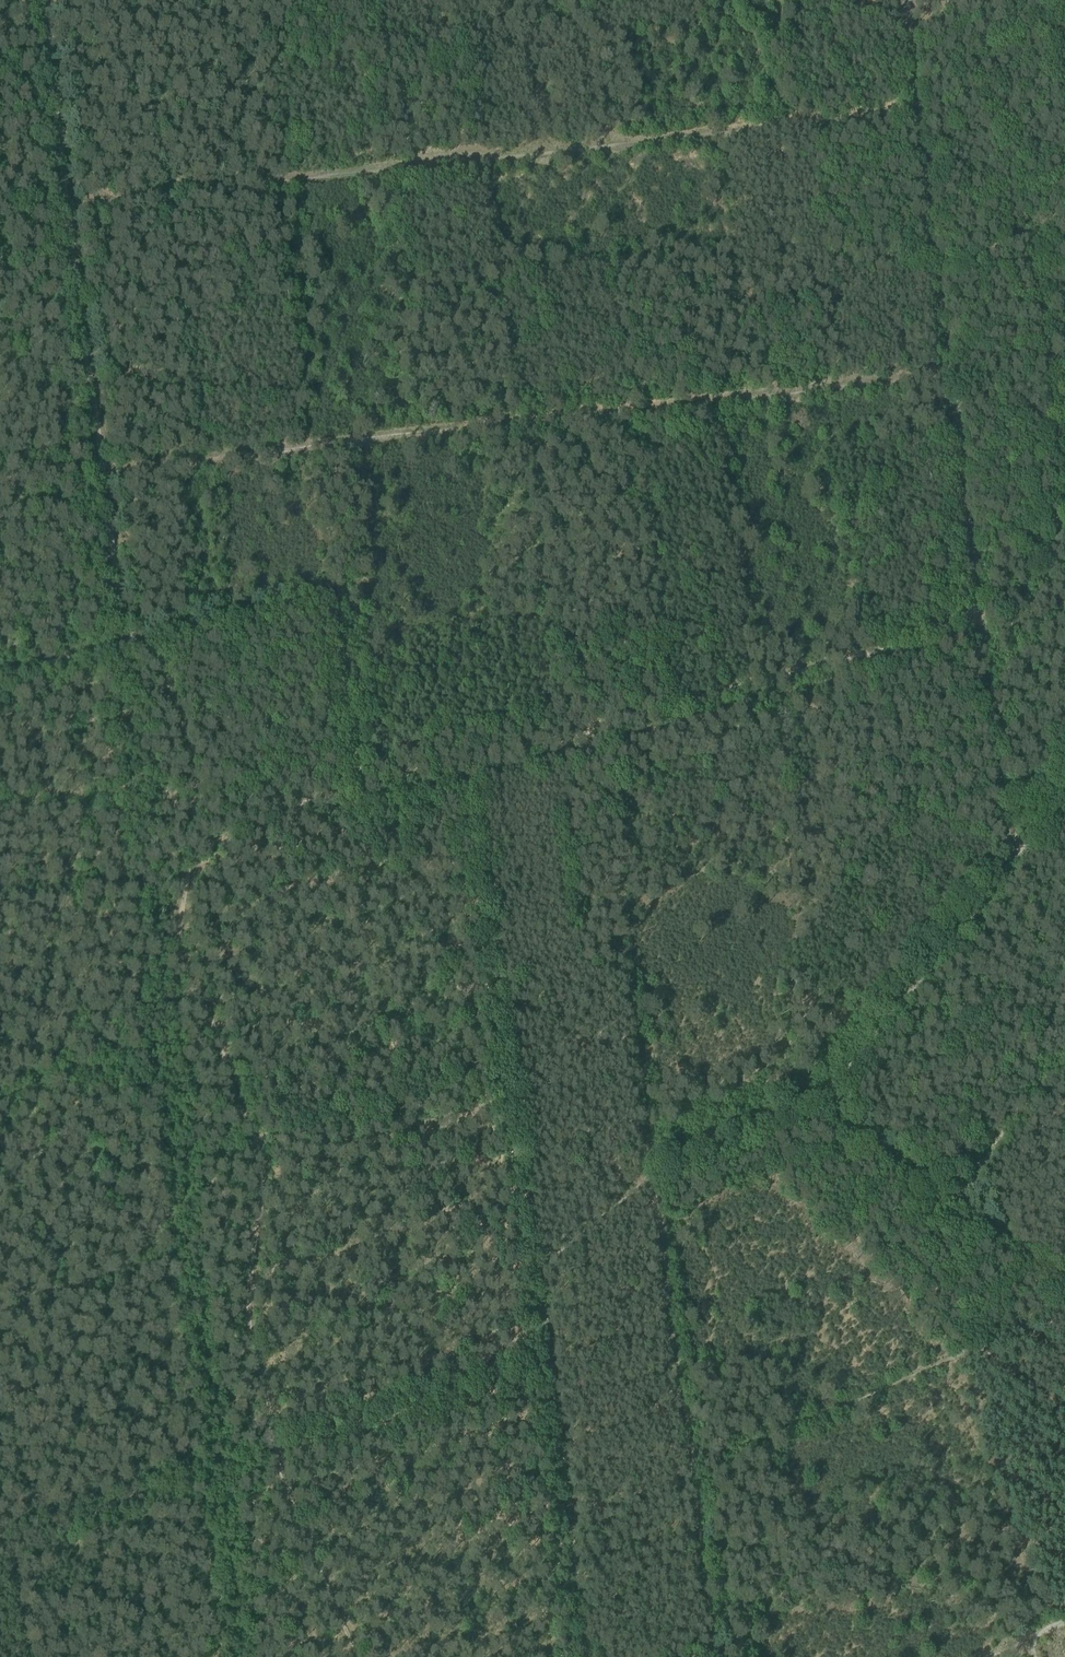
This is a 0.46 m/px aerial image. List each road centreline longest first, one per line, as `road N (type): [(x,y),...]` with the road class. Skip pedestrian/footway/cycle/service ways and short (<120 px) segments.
road 1 (track): [(816,126),(69,204)]
road 2 (track): [(650,1160),(609,1148),(580,1120),(512,1080),(256,1144),(176,950)]
road 3 (track): [(182,1166),(256,1144),(262,1186),(250,1331),(290,1501),(360,1656)]
road 4 (track): [(985,648),(466,785)]
road 5 (track): [(586,1656),(543,1282),(551,1263),(652,1173)]
road 6 (track): [(715,1656),(652,1173)]
road 7 (track): [(45,0),(102,467)]
road 8 (track): [(362,807),(340,624),(330,601),(302,596),(176,633)]
road 9 (track): [(1018,838),(818,1092)]
road 10 (track): [(975,552),(939,263)]
road 11 (track): [(141,643),(169,695),(184,751),(194,811),(190,854)]
road 12 (track): [(1018,838),(1007,821),(985,648)]
road 13 (track): [(102,467),(117,648)]
road 14 (track): [(650,1160),(818,1092)]
road 15 (track): [(957,1184),(1064,1058)]
road 16 (track): [(1064,1282),(950,1193),(957,1184)]
road 17 (track): [(939,263),(919,115)]
road 18 (track): [(362,807),(231,843)]
road 19 (track): [(1064,221),(971,262),(939,263)]

